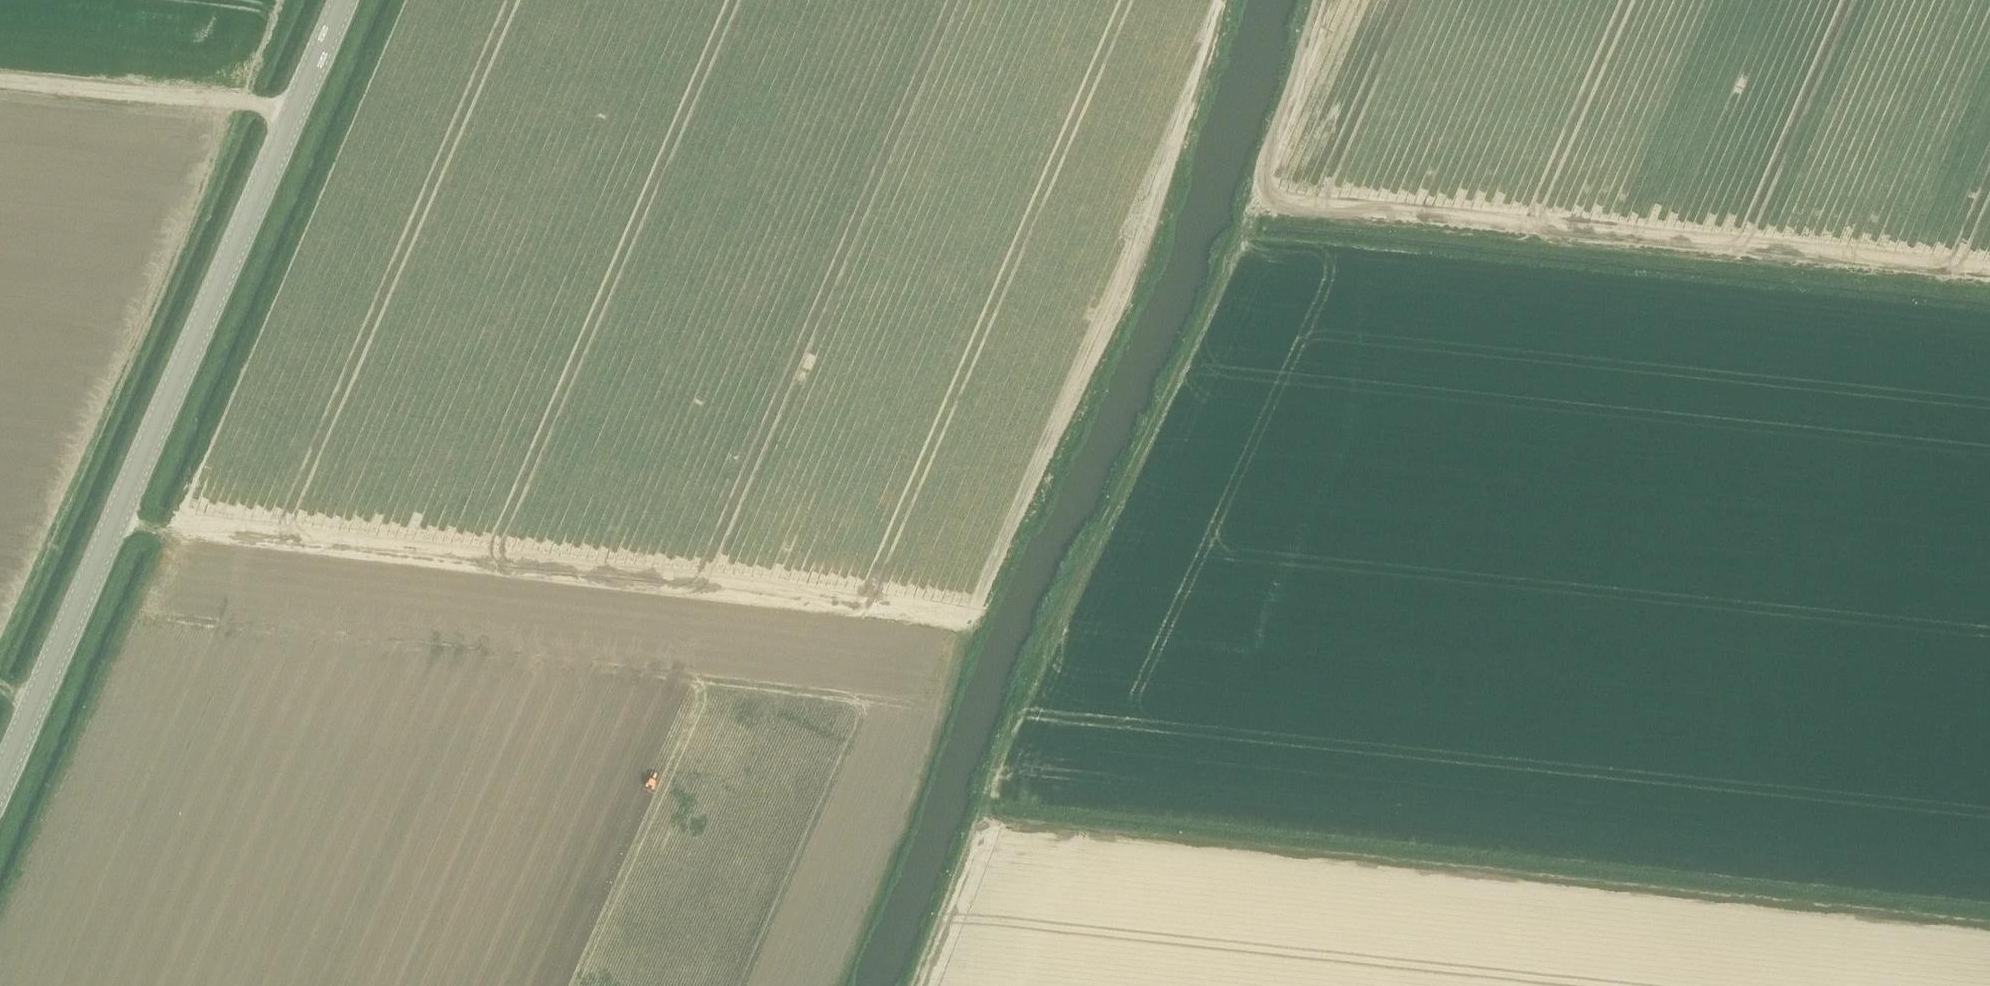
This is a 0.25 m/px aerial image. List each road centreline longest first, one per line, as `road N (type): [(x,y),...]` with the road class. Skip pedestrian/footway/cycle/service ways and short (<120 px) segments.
road 1 (tertiary): [(0,781),(341,0)]

